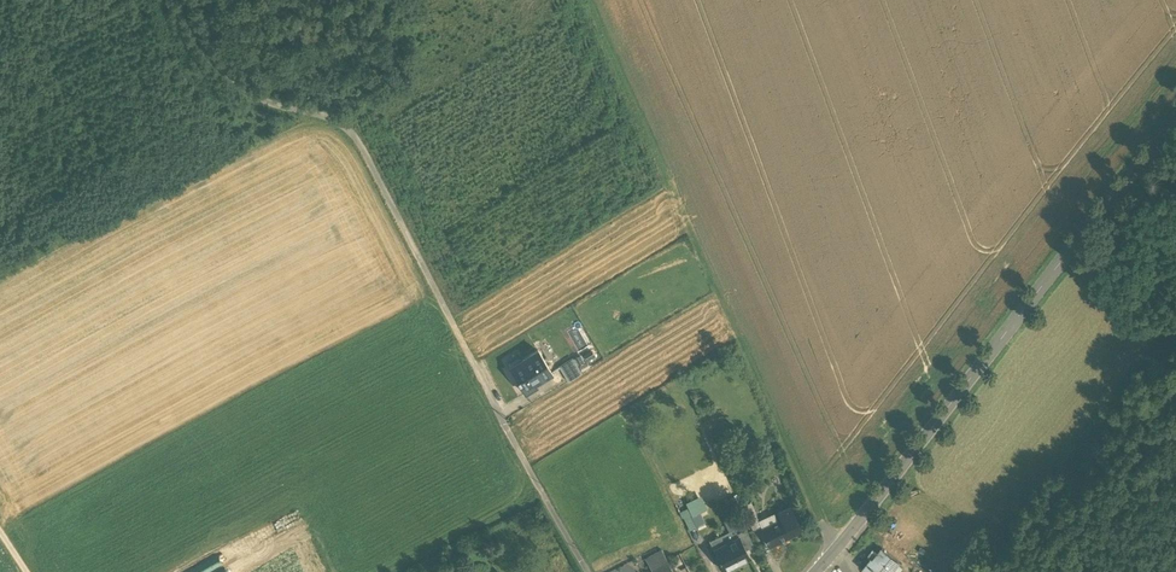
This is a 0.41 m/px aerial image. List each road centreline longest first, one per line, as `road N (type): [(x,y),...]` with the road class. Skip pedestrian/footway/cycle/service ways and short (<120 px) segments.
road 1 (track): [(838,542),(781,436),(596,0)]
road 2 (secondary): [(1175,132),(810,571)]
road 3 (track): [(473,365),(350,132),(246,97),(221,72),(187,0)]
road 4 (residential): [(588,571),(473,365)]

